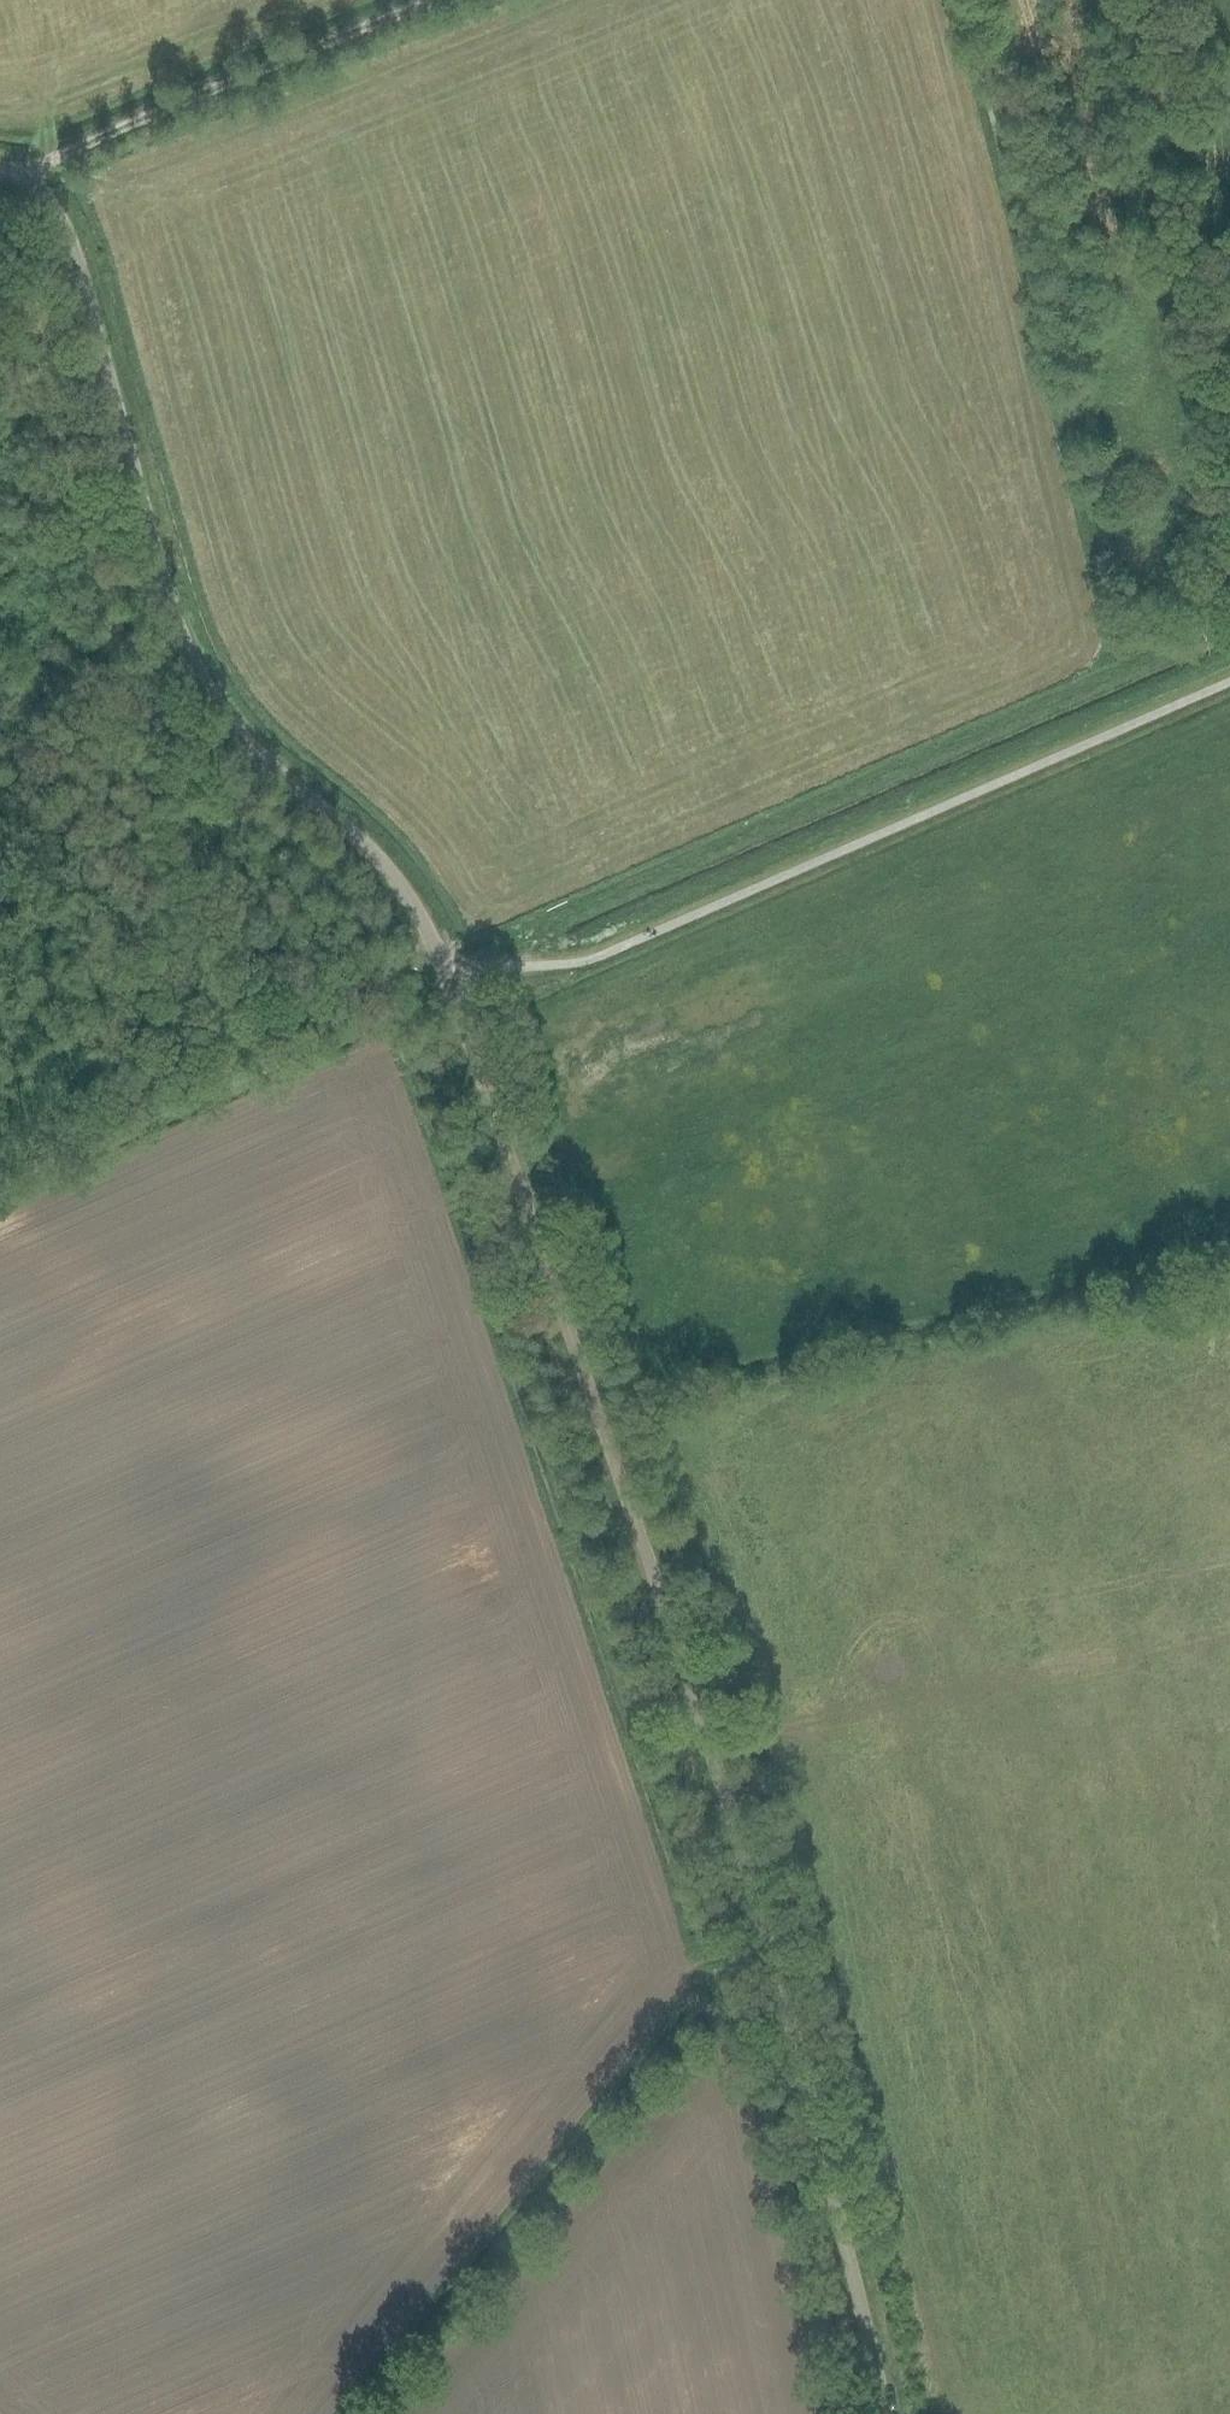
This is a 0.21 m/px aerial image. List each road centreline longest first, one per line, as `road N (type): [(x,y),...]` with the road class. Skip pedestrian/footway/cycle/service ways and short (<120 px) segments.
road 1 (unclassified): [(438,952),(627,1490),(795,2033),(886,2413)]
road 2 (unclassified): [(438,952),(379,860),(222,710),(189,654),(70,235),(31,178),(0,166)]
road 3 (track): [(31,178),(69,149),(431,0)]

